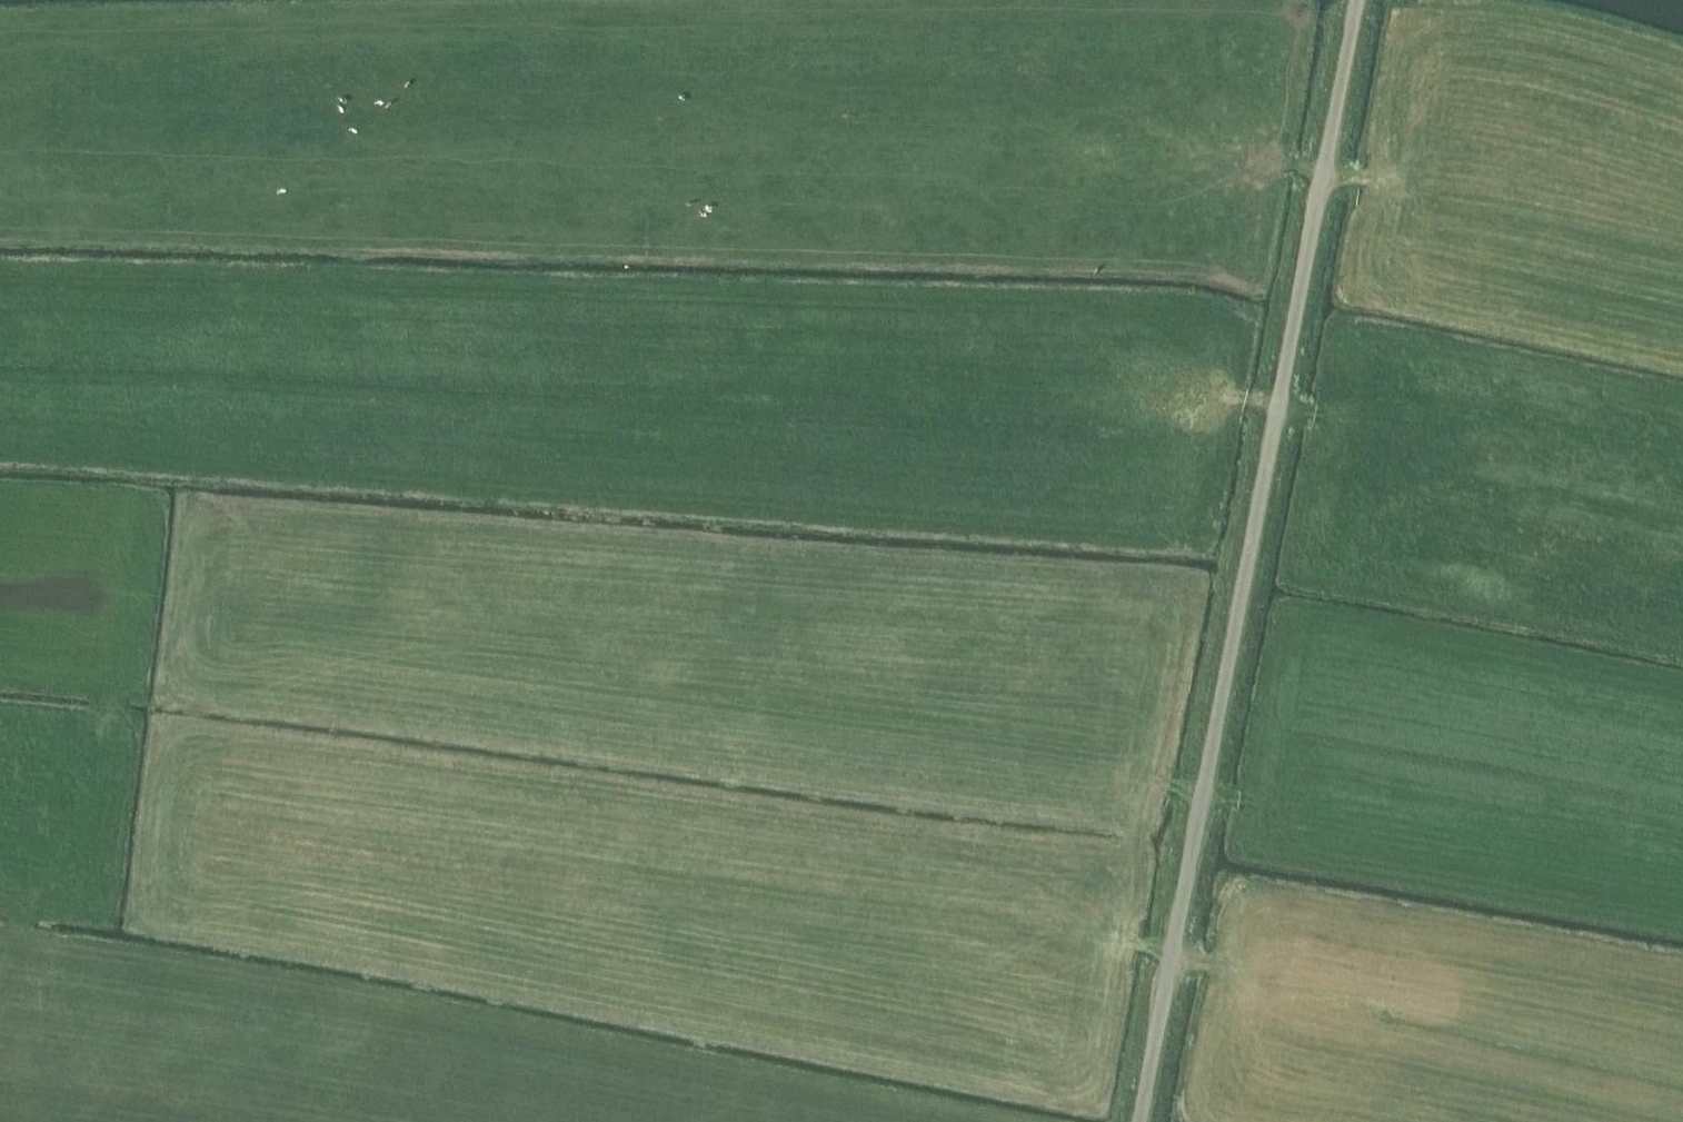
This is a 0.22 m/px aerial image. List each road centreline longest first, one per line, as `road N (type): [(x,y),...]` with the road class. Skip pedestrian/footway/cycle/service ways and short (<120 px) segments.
road 1 (unclassified): [(1140,1121),(1361,0)]

